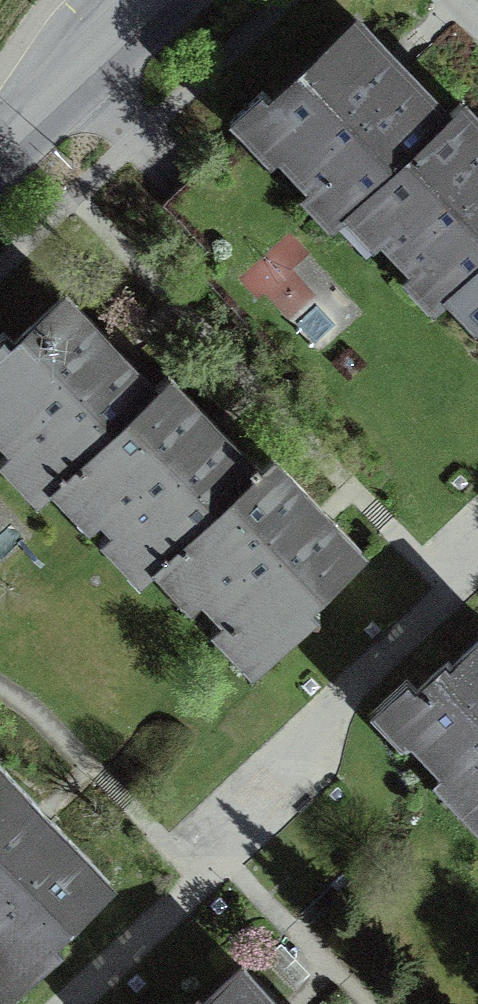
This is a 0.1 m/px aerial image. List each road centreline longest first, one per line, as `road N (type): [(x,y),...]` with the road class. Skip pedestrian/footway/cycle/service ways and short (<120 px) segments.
road 1 (unclassified): [(167,0),(0,153)]

